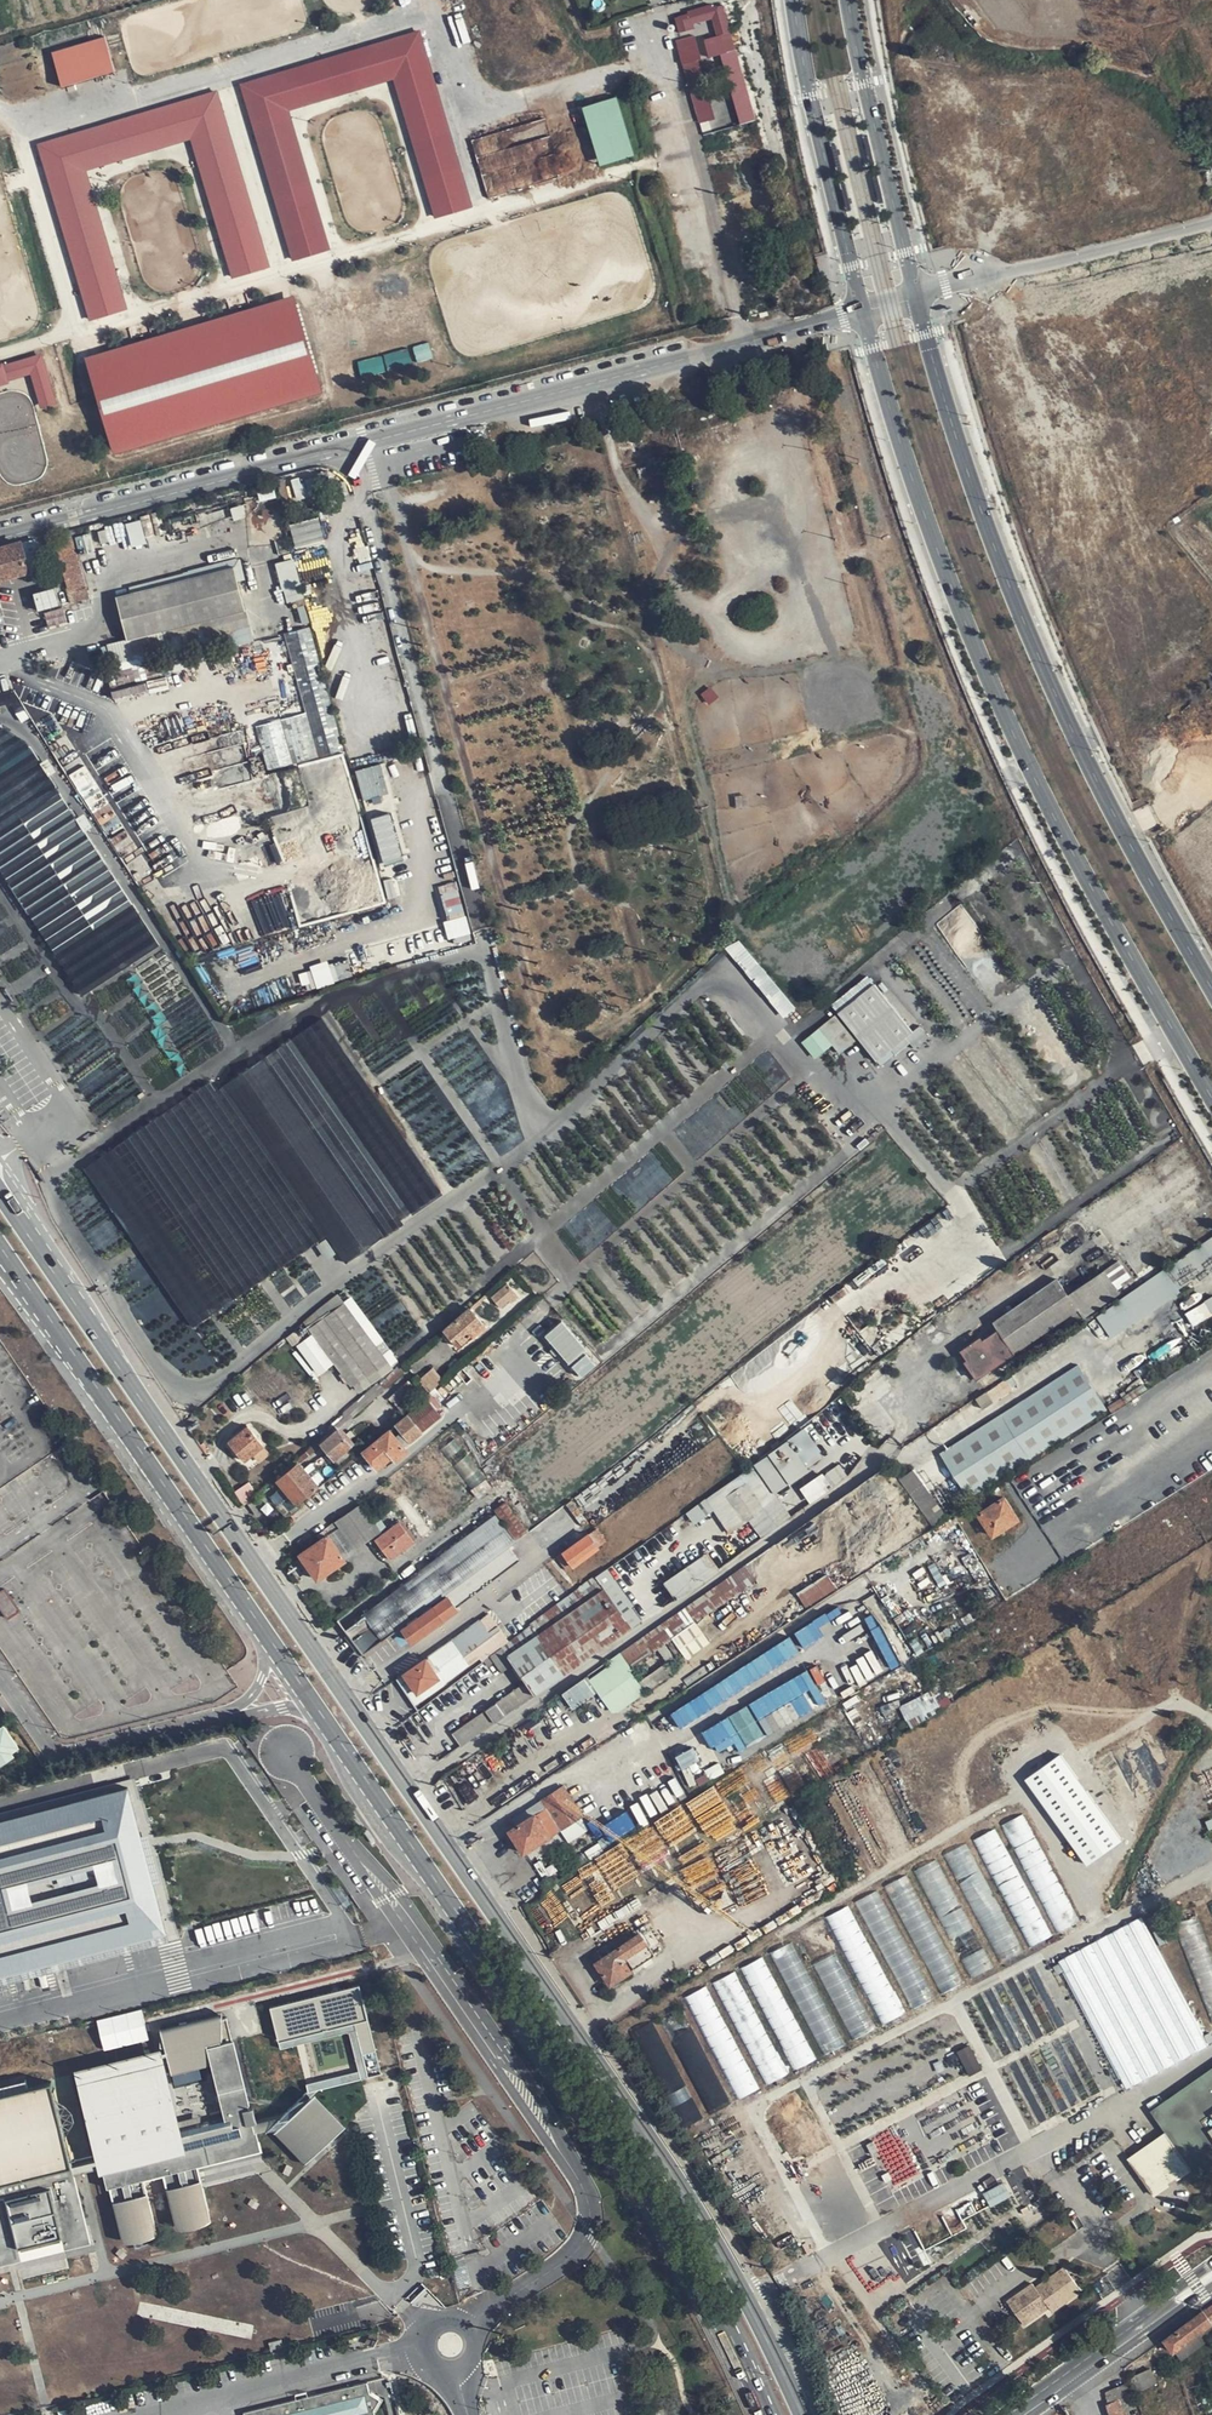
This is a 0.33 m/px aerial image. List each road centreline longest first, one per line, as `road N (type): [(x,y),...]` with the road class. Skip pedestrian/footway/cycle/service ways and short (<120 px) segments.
road 1 (primary): [(800,2414),(745,2296),(675,2175),(0,1193)]
road 2 (unclassified): [(862,310),(0,538)]
road 3 (secondary): [(862,310),(952,592),(1027,764),(1211,1099)]
road 4 (primary): [(319,1715),(662,2218),(768,2414)]
road 5 (secondary): [(1211,991),(1132,854),(1036,652),(973,487),(916,294)]
road 6 (track): [(390,485),(544,1038),(573,1043),(595,1035),(665,990)]
road 7 (primary): [(23,1282),(266,1635)]
road 8 (secondary): [(794,0),(862,310)]
road 9 (unclassified): [(1211,220),(916,294)]
road 10 (secondary): [(916,294),(847,0)]
road 11 (residential): [(237,1712),(58,1757),(0,1673)]
road 12 (unclassified): [(1014,2414),(1211,2275)]
road 13 (unclassified): [(456,2370),(474,2353),(473,2335),(461,2322),(441,2320),(426,2332),(423,2349),(429,2362),(449,2371)]

